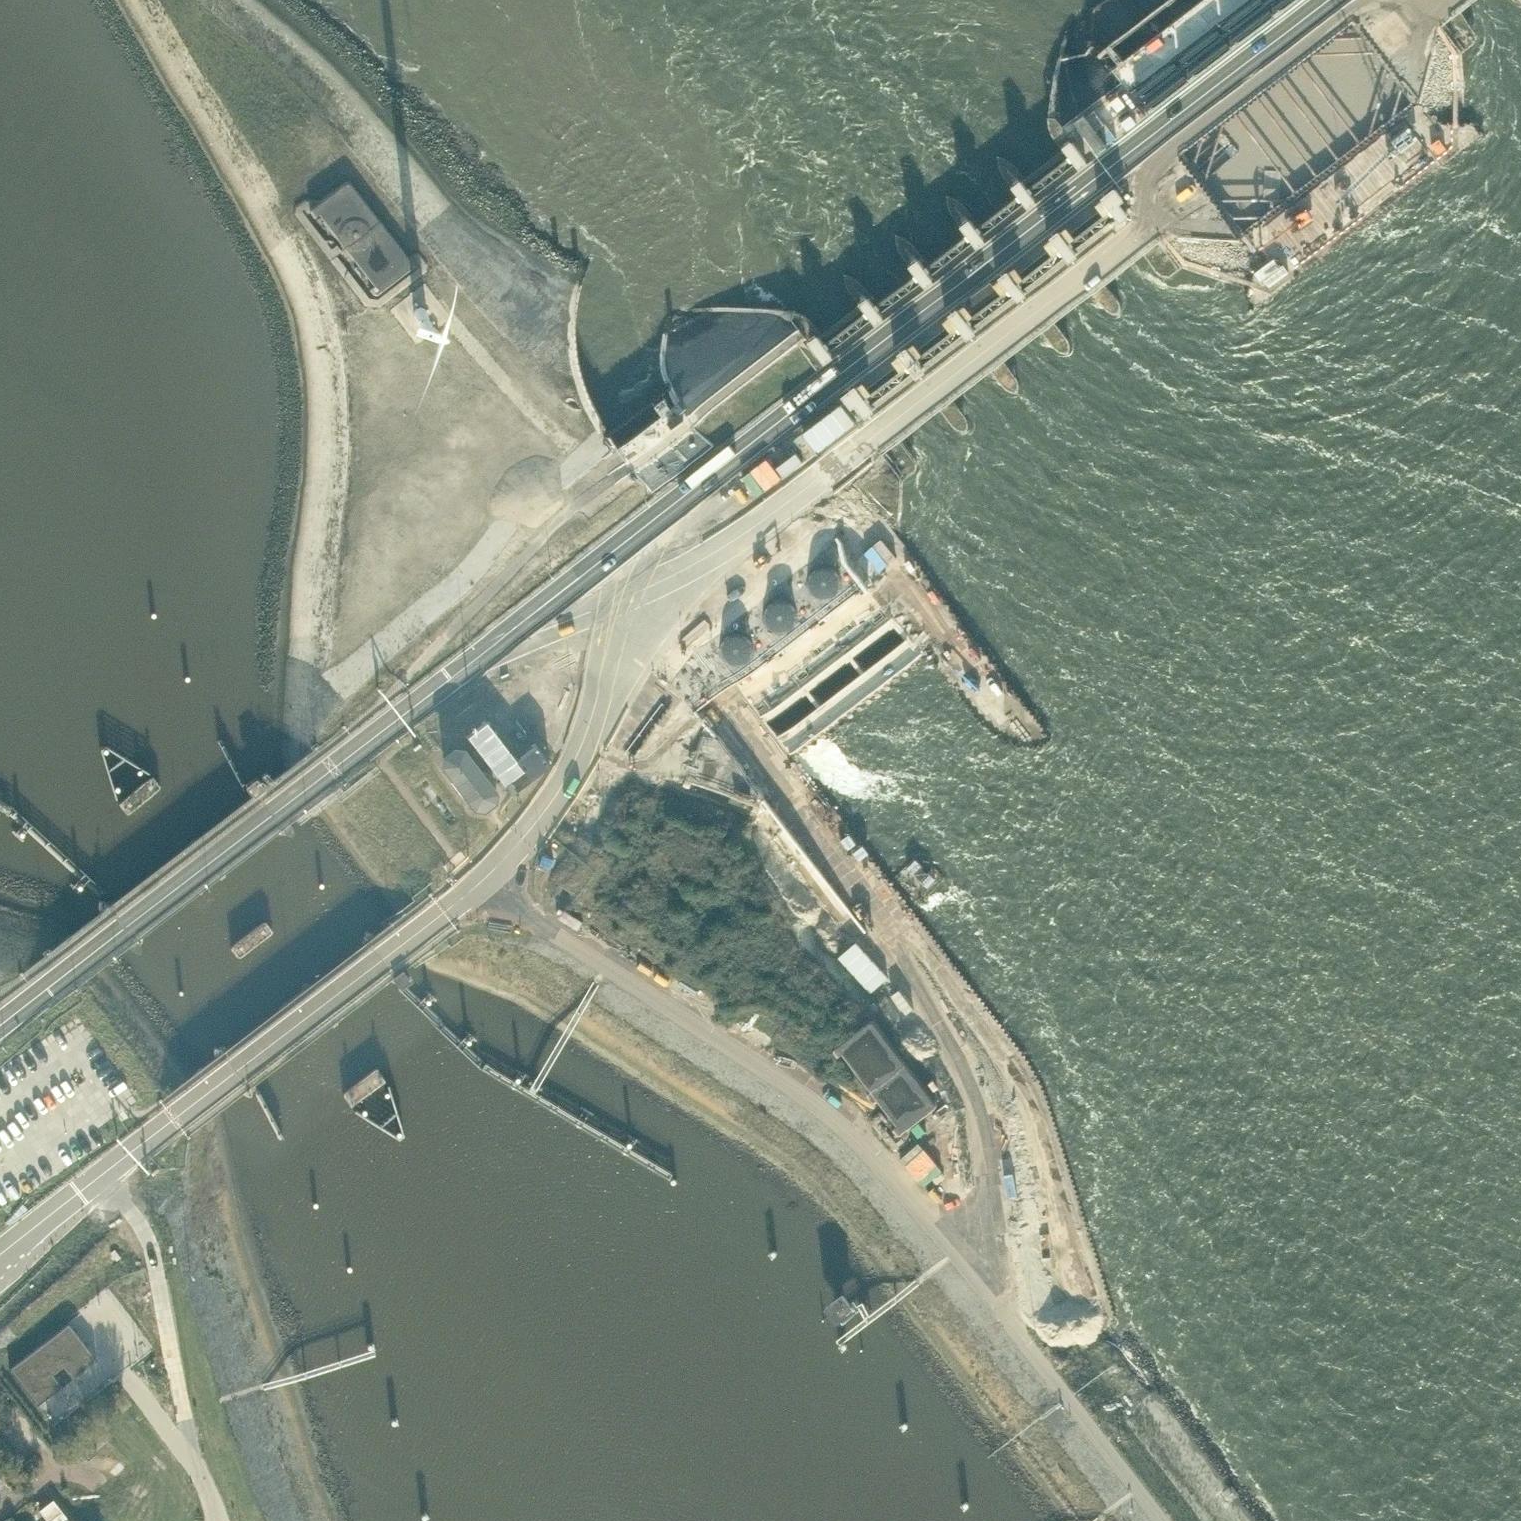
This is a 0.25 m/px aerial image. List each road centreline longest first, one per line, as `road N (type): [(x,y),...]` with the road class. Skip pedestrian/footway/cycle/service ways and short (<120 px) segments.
road 1 (motorway): [(0,1256),(481,883),(541,822),(749,547),(830,470),(1443,0)]
road 2 (motorway): [(1329,0),(0,1026)]

